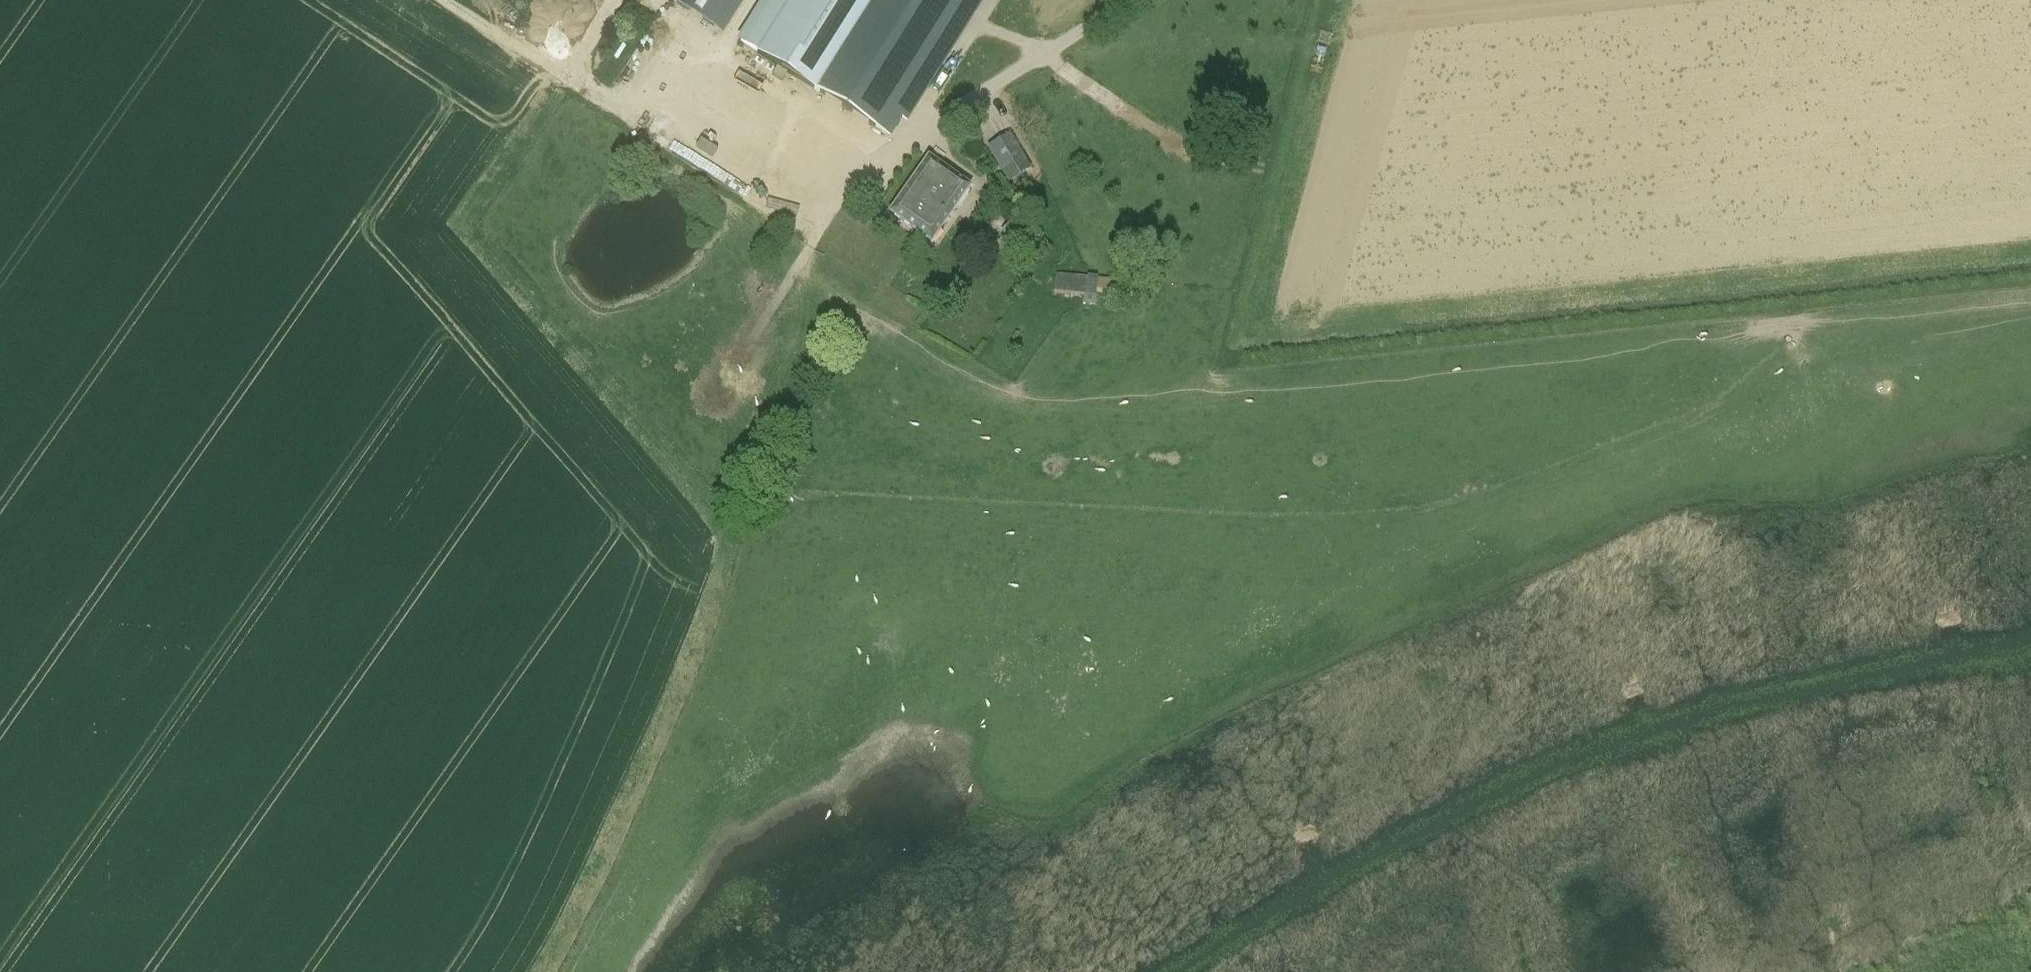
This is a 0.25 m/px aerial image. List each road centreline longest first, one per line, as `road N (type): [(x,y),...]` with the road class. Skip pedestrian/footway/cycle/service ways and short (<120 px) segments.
road 1 (track): [(626,112),(442,0)]

